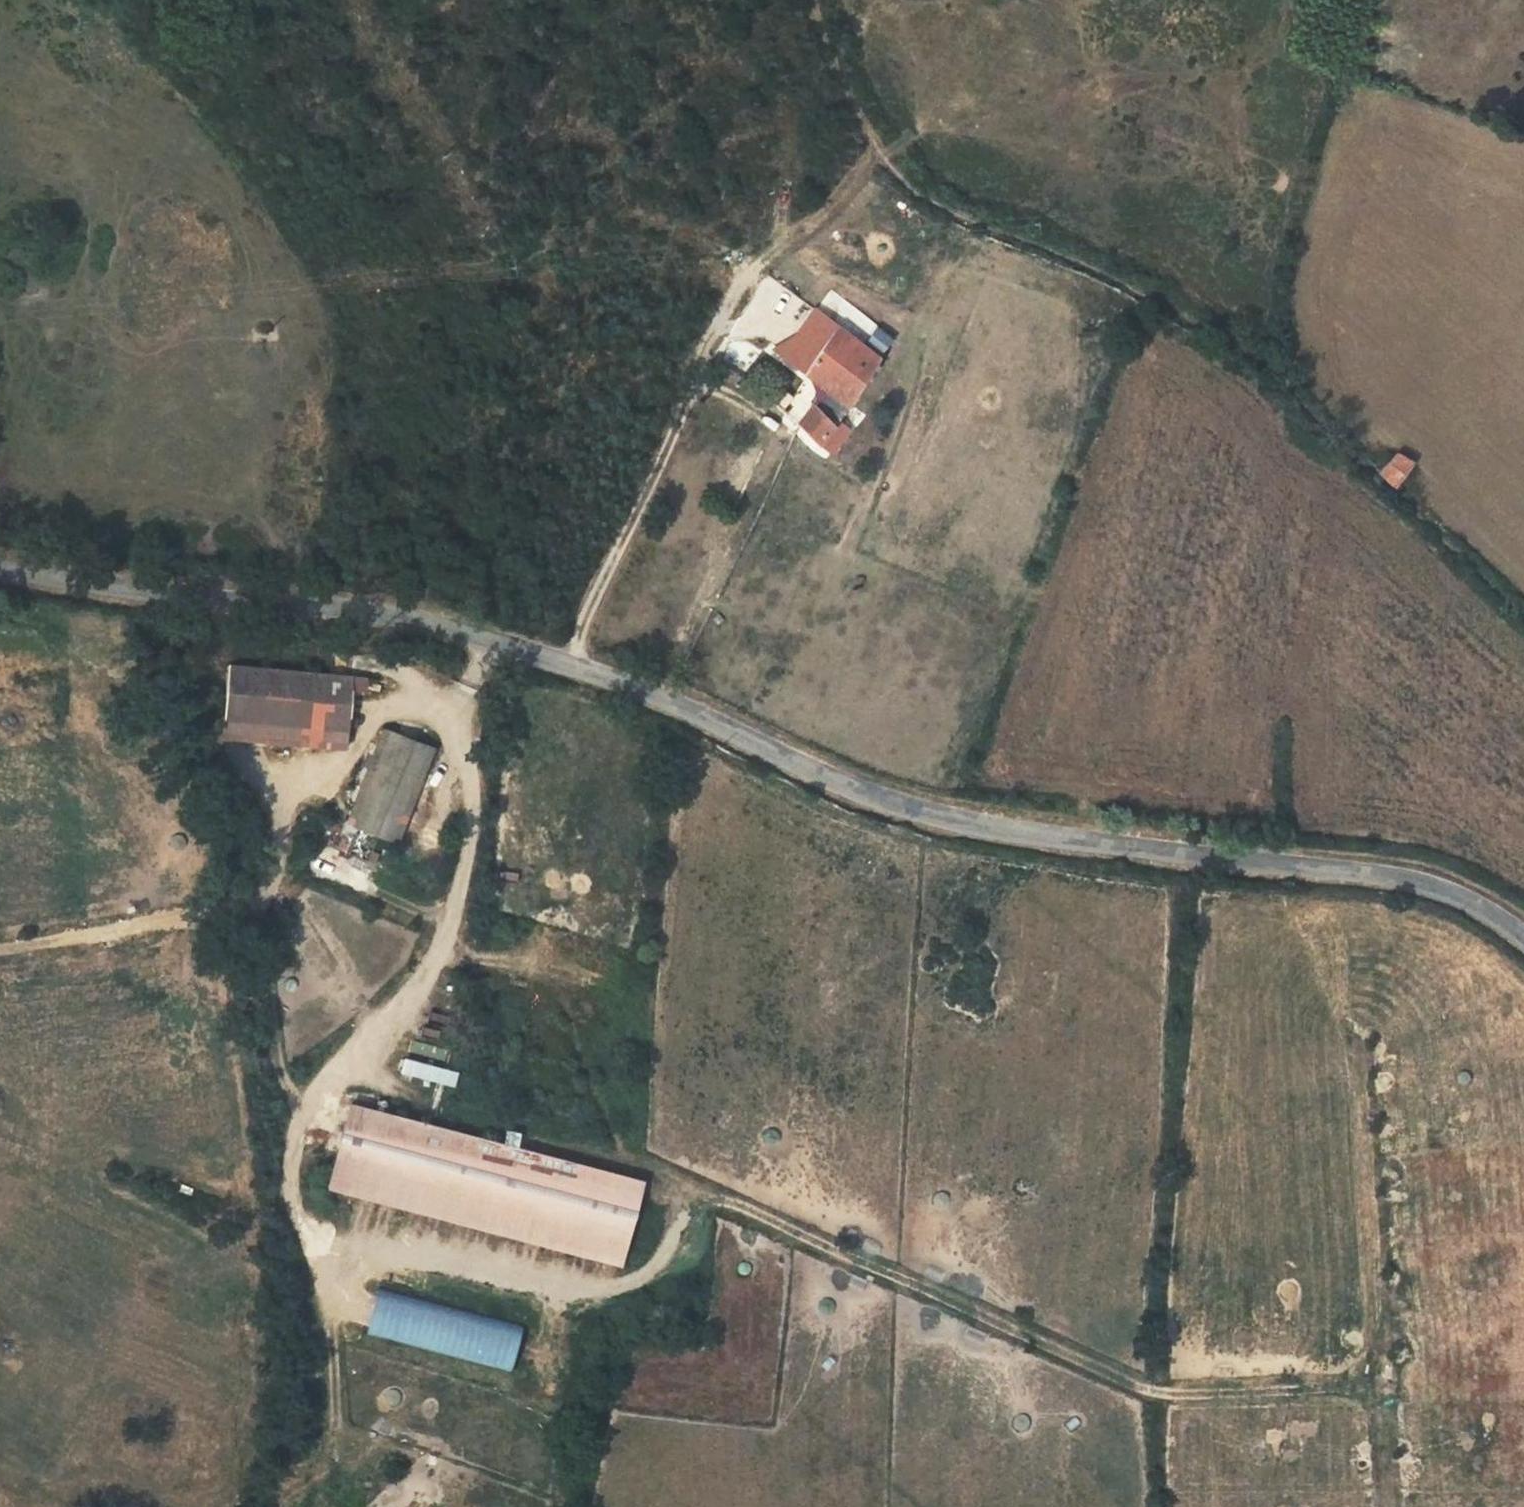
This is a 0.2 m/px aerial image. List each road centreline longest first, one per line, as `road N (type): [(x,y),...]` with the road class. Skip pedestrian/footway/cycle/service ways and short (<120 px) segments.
road 1 (unclassified): [(1523,937),(1495,912),(1401,874),(952,820),(576,664),(485,636),(381,613),(0,572)]
road 2 (track): [(743,273),(778,238),(839,204),(876,147)]

